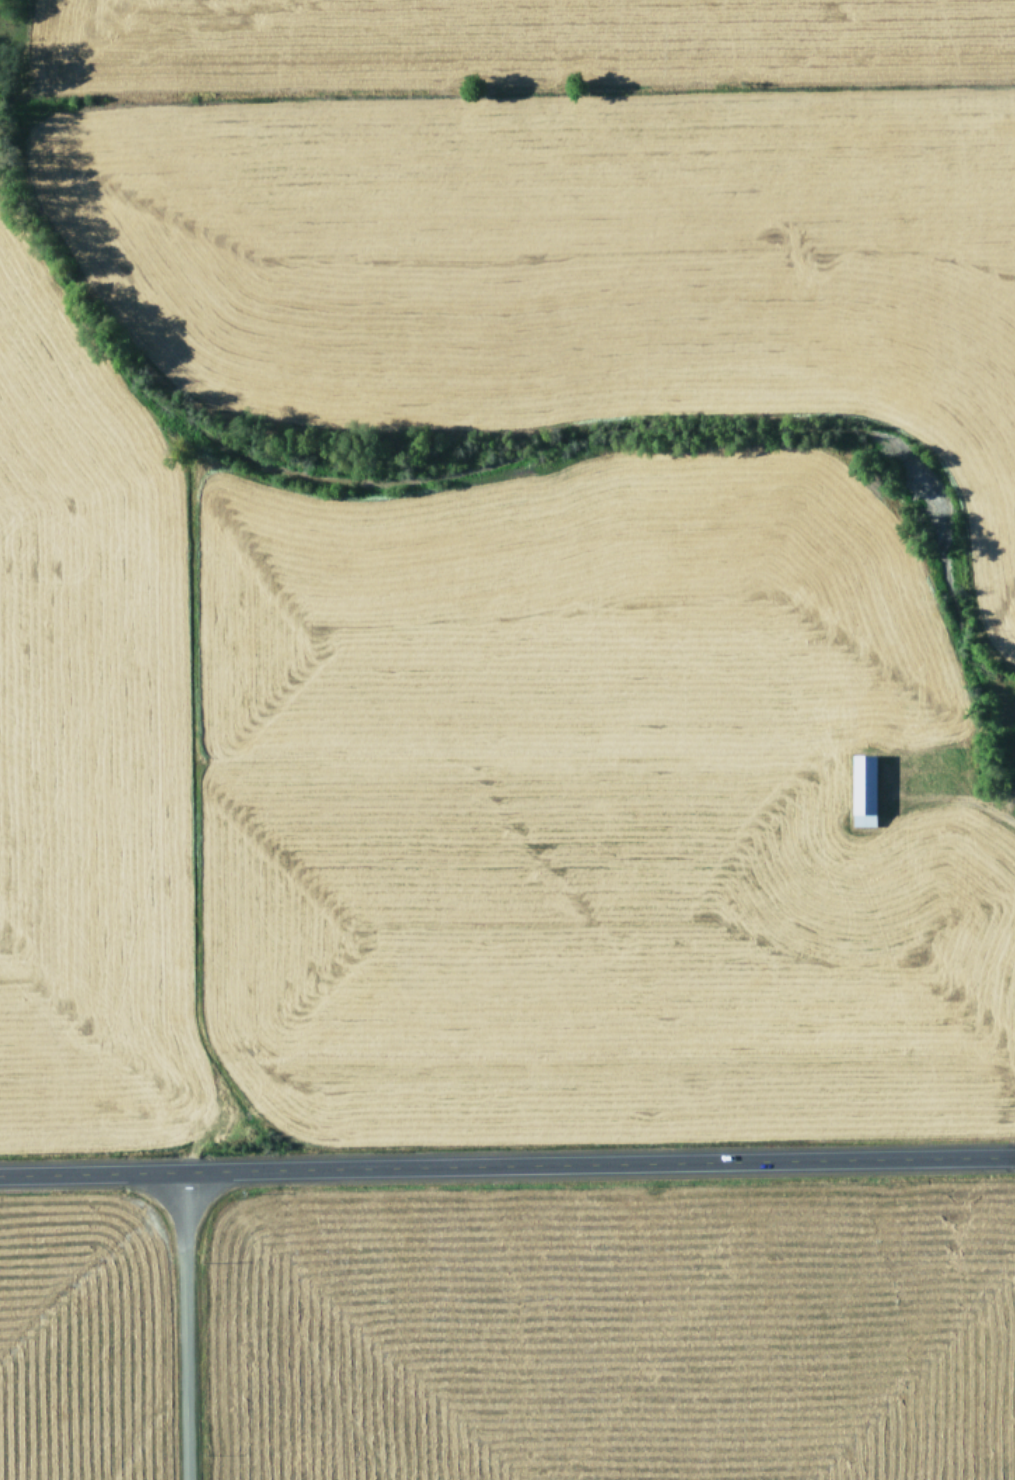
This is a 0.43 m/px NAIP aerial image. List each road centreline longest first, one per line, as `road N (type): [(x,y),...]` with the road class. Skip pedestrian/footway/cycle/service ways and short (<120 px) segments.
road 1 (secondary): [(0,1178),(1014,1161)]
road 2 (residential): [(189,1479),(185,1176)]

